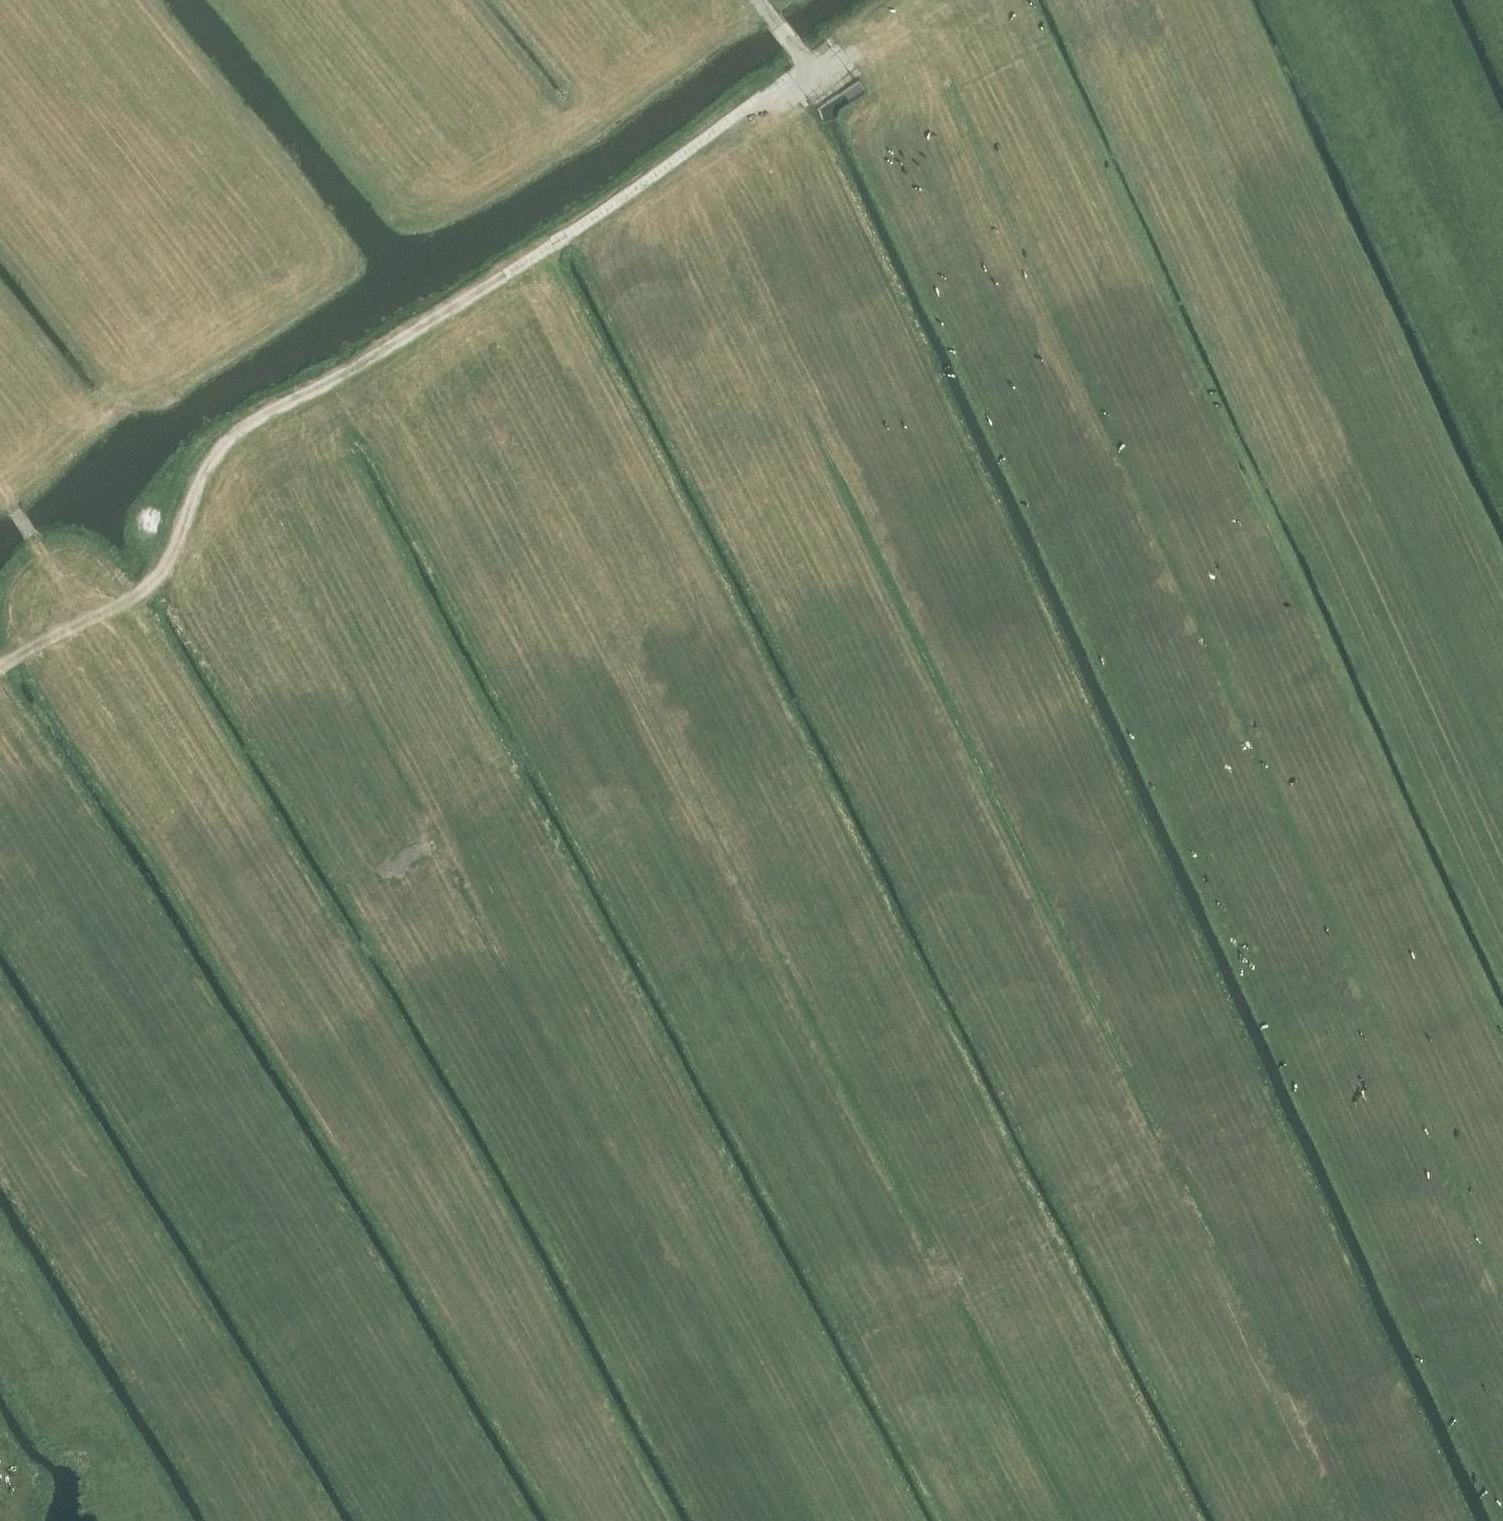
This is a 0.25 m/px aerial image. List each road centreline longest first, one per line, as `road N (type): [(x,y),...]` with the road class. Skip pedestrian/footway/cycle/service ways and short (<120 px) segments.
road 1 (track): [(757,0),(808,67),(536,265),(229,444),(175,508),(138,571),(0,658)]
road 2 (track): [(0,489),(79,612)]

